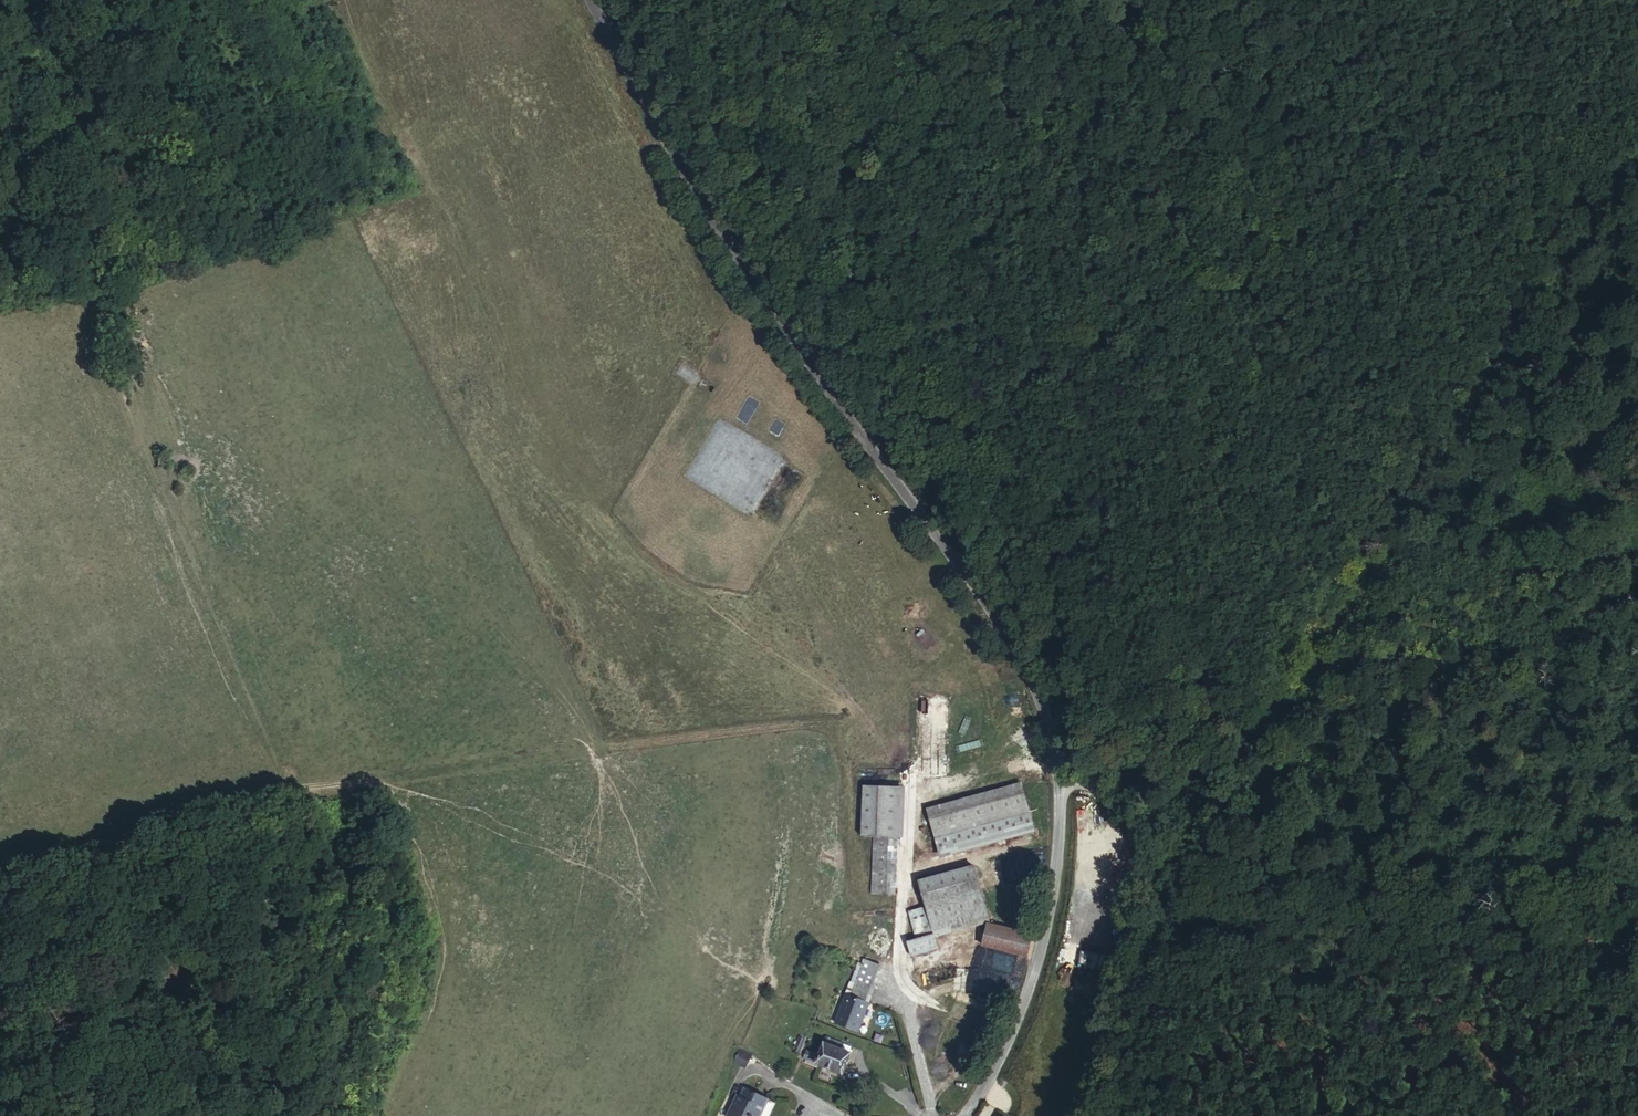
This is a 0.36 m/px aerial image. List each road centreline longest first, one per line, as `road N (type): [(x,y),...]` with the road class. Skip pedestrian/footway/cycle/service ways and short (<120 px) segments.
road 1 (tertiary): [(966,1115),(996,1076),(1029,993),(1062,869),(1062,797),(1040,703),(958,566),(689,234),(576,0)]

